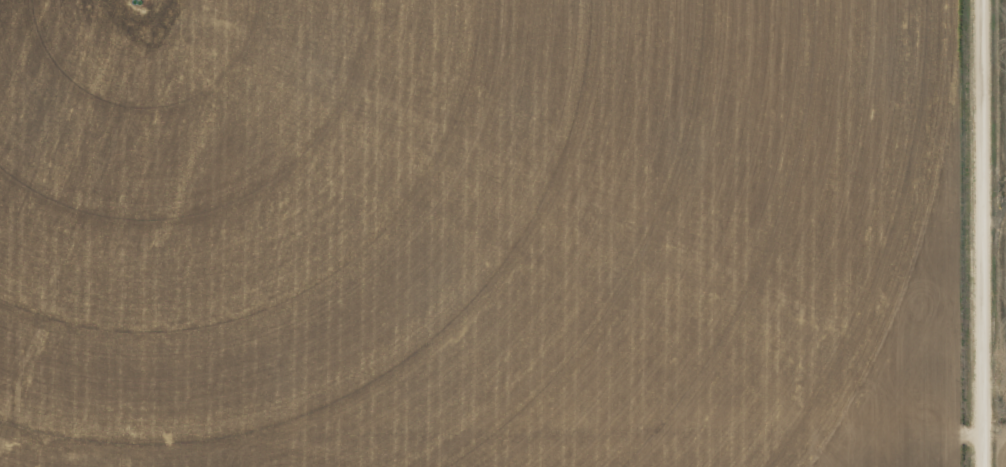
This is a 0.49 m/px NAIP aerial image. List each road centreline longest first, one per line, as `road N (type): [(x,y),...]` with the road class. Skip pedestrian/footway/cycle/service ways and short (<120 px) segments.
road 1 (residential): [(986,466),(985,0)]

